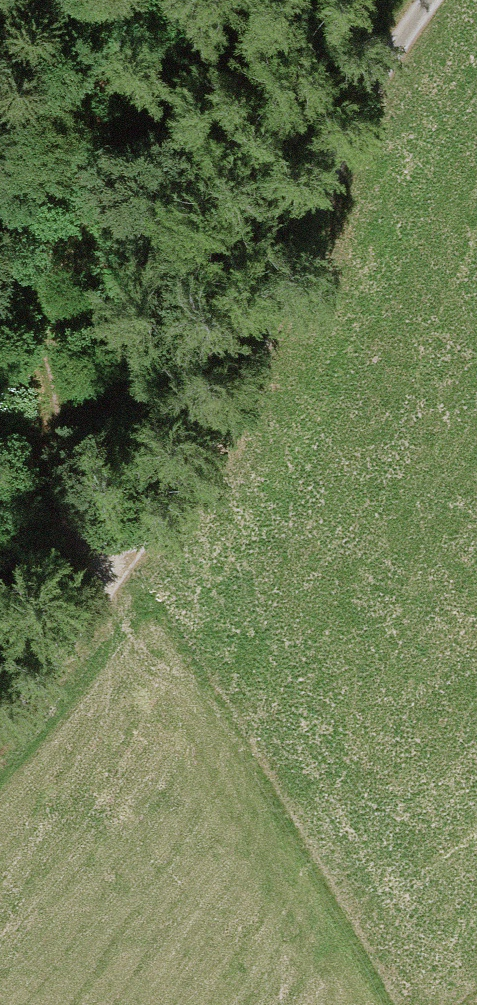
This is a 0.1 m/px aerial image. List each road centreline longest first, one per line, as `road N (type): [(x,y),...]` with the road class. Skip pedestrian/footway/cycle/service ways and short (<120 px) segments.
road 1 (track): [(433,0),(395,51),(343,149),(233,402),(140,548),(0,718)]
road 2 (track): [(88,538),(40,318),(0,247)]
road 3 (track): [(0,574),(88,538),(134,555)]

